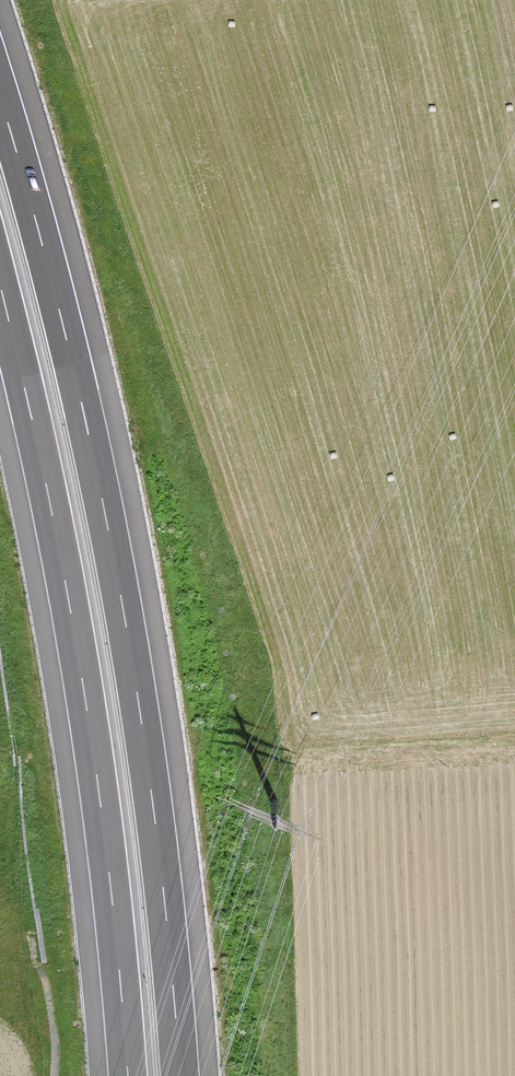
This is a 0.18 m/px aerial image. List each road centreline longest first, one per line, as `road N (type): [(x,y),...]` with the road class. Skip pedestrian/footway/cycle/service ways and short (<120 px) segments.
road 1 (motorway): [(180,1075),(163,892),(122,603),(82,405),(0,95)]
road 2 (motorway): [(0,286),(87,708),(128,1075)]
road 3 (track): [(514,749),(257,767)]

